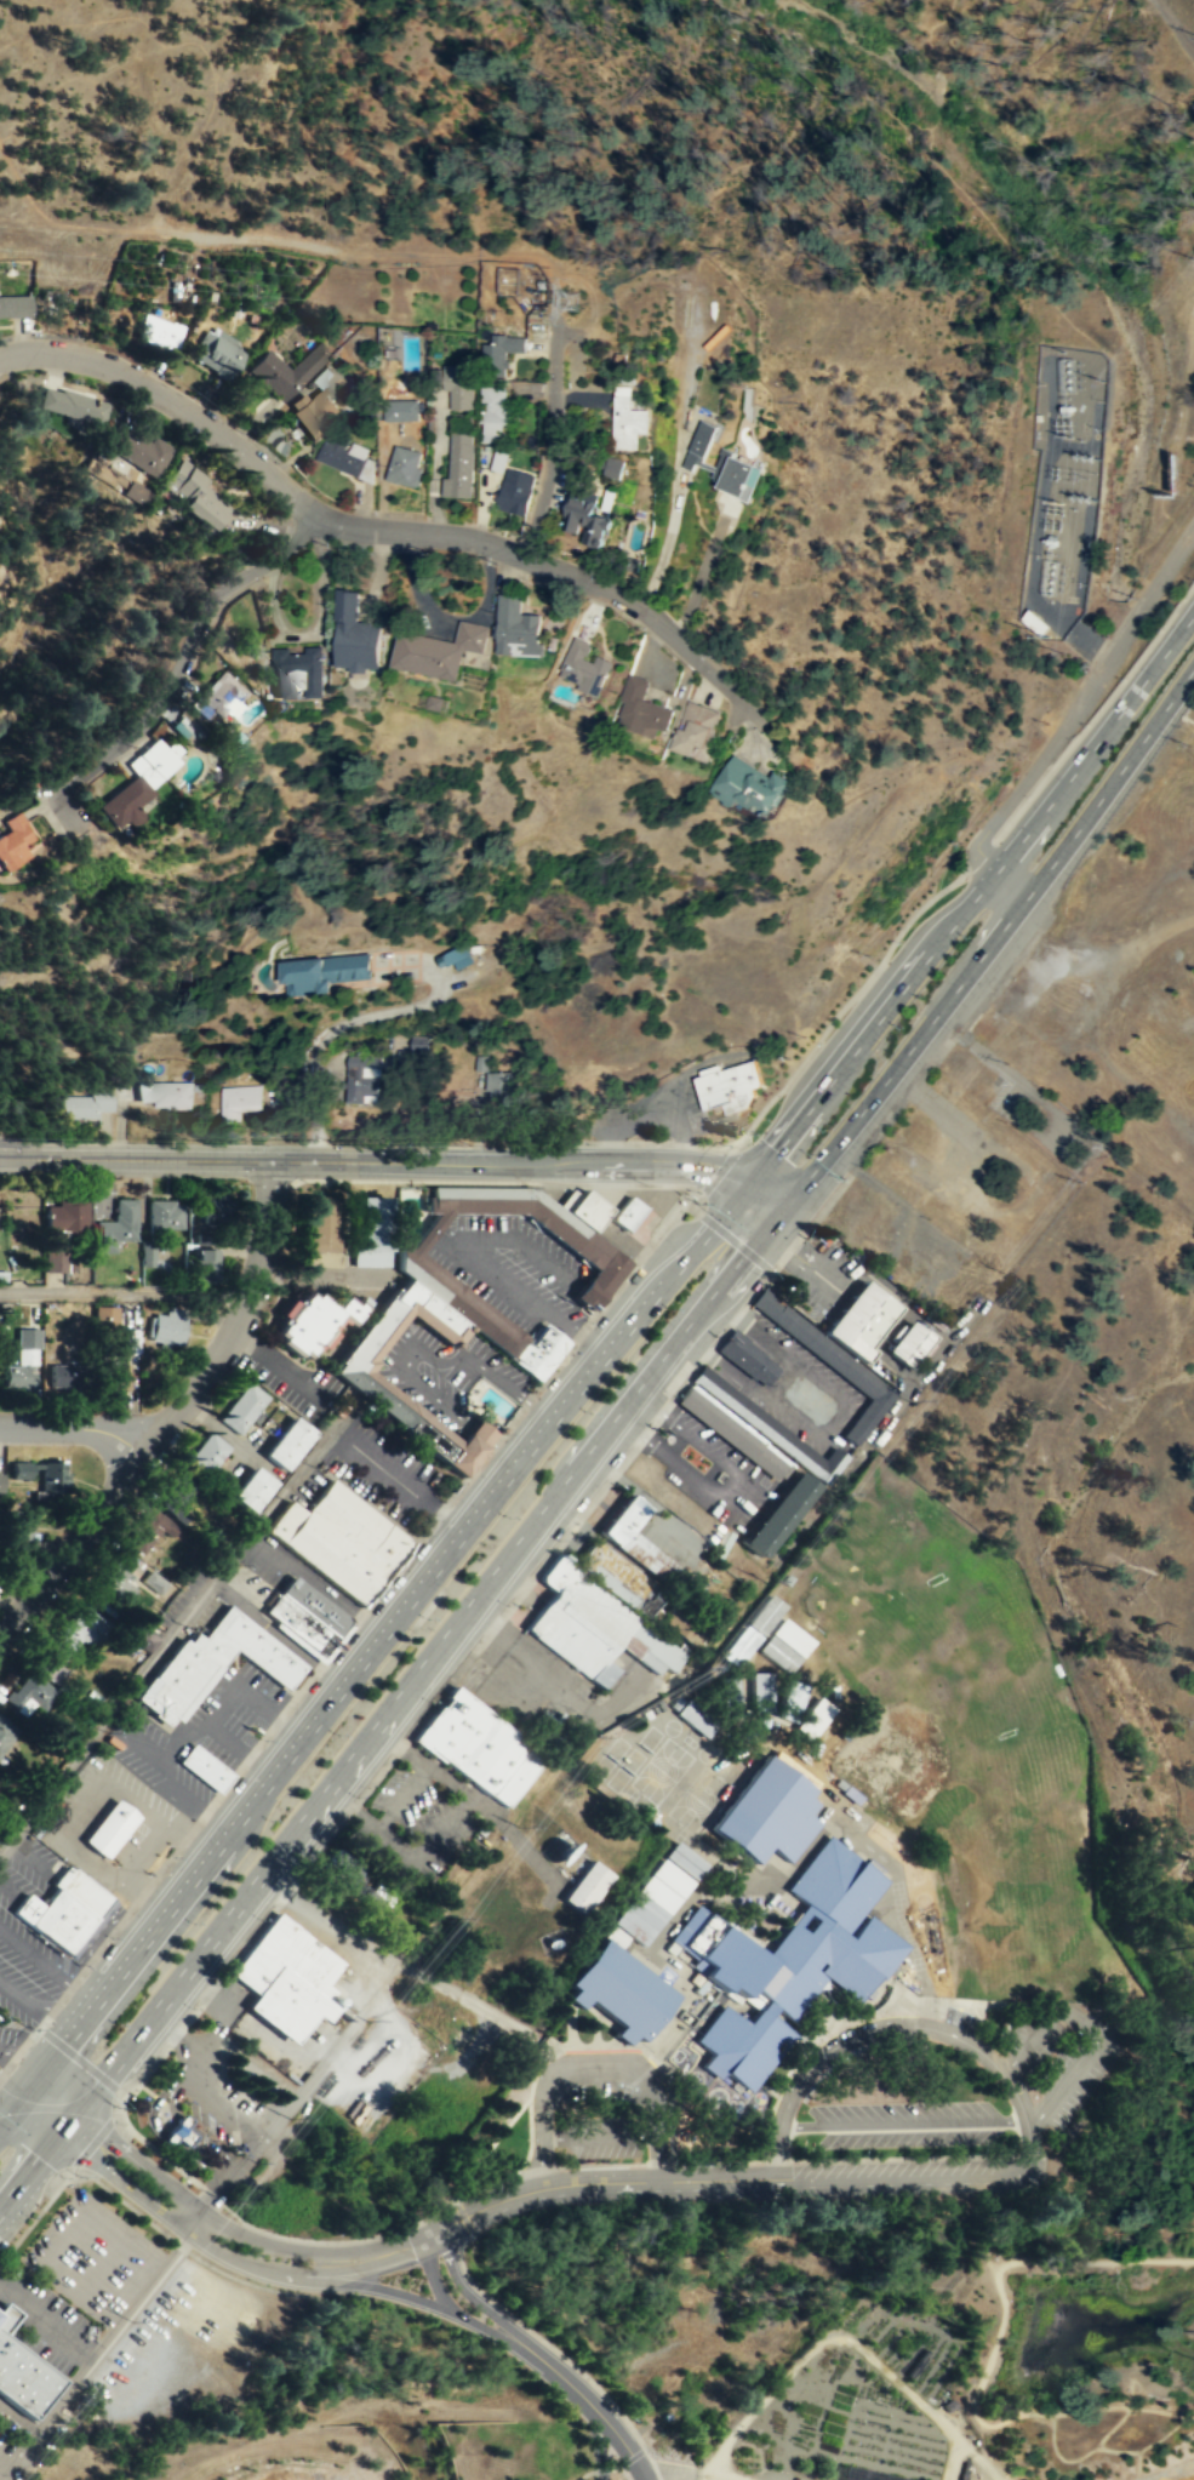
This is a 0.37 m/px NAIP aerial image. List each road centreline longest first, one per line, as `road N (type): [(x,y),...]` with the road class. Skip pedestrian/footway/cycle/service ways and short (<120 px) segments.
road 1 (primary): [(1153,664),(753,1181),(462,1525),(0,2123)]
road 2 (primary): [(0,2207),(790,1198)]
road 3 (residential): [(755,716),(668,632),(615,593),(473,539),(326,519),(219,433),(109,366),(55,350),(0,356)]
road 4 (tertiary): [(790,1198),(753,1181),(678,1166),(0,1158)]
road 5 (primary): [(790,1198),(1181,685)]
road 6 (track): [(553,313),(554,276),(535,255),(360,255),(297,241),(56,223),(39,213),(0,150)]
road 7 (residential): [(273,1160),(256,1280),(234,1332),(0,1639)]
road 8 (track): [(1193,523),(1061,731),(972,844),(1026,897)]
road 9 (residential): [(777,2178),(538,2189),(359,2259)]
road 10 (residential): [(314,513),(286,548),(211,599),(164,698),(58,792),(74,824)]
road 11 (residential): [(27,2088),(59,2141),(223,2258),(310,2279),(336,2279),(359,2259)]
road 12 (residential): [(359,2259),(250,2241),(189,2202),(81,2110),(27,2088)]
road 13 (track): [(1193,918),(1042,972),(984,1055)]
road 14 (residential): [(529,559),(552,450),(553,313)]
road 15 (residential): [(142,1452),(99,1429),(0,1426)]

